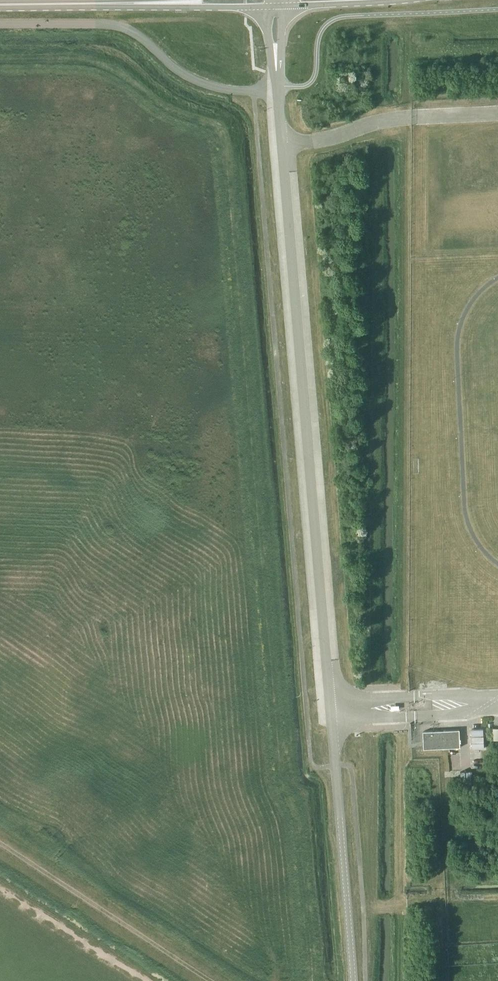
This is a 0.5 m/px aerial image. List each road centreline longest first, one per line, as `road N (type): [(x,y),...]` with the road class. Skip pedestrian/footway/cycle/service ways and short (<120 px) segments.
road 1 (unclassified): [(353,980),(277,88)]
road 2 (unclassified): [(0,22),(106,22),(137,32),(201,82),(253,90)]
road 3 (track): [(212,980),(0,841)]
road 4 (primary): [(229,0),(0,4)]

